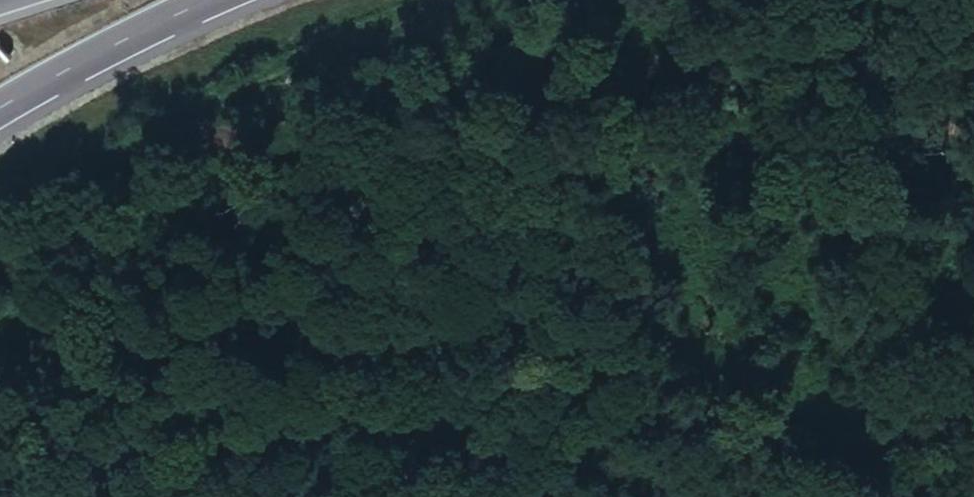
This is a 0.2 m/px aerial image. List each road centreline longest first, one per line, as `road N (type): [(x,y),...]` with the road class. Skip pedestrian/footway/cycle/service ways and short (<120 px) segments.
road 1 (motorway): [(0,112),(219,0)]

